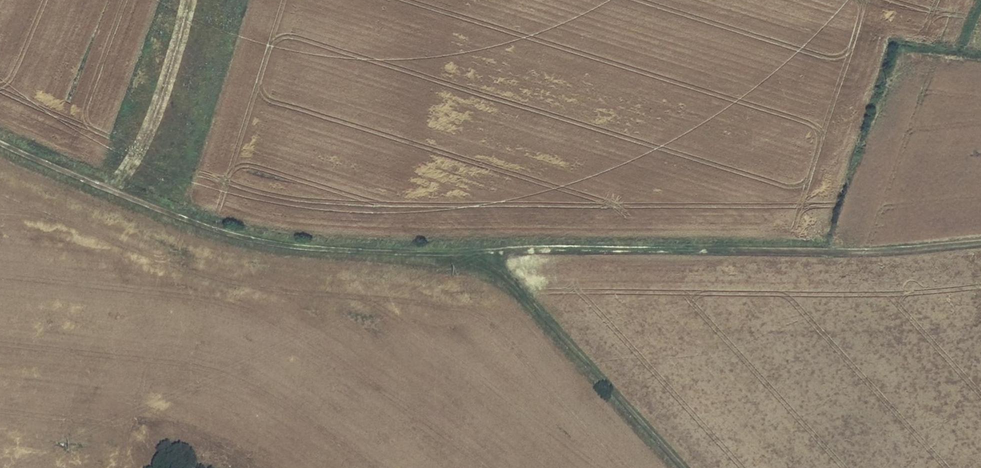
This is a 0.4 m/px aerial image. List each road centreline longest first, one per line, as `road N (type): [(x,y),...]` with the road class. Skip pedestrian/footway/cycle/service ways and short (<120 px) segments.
road 1 (track): [(0,144),(279,244),(485,256)]
road 2 (track): [(485,256),(527,248),(831,252),(980,242)]
road 3 (track): [(485,256),(681,467)]

